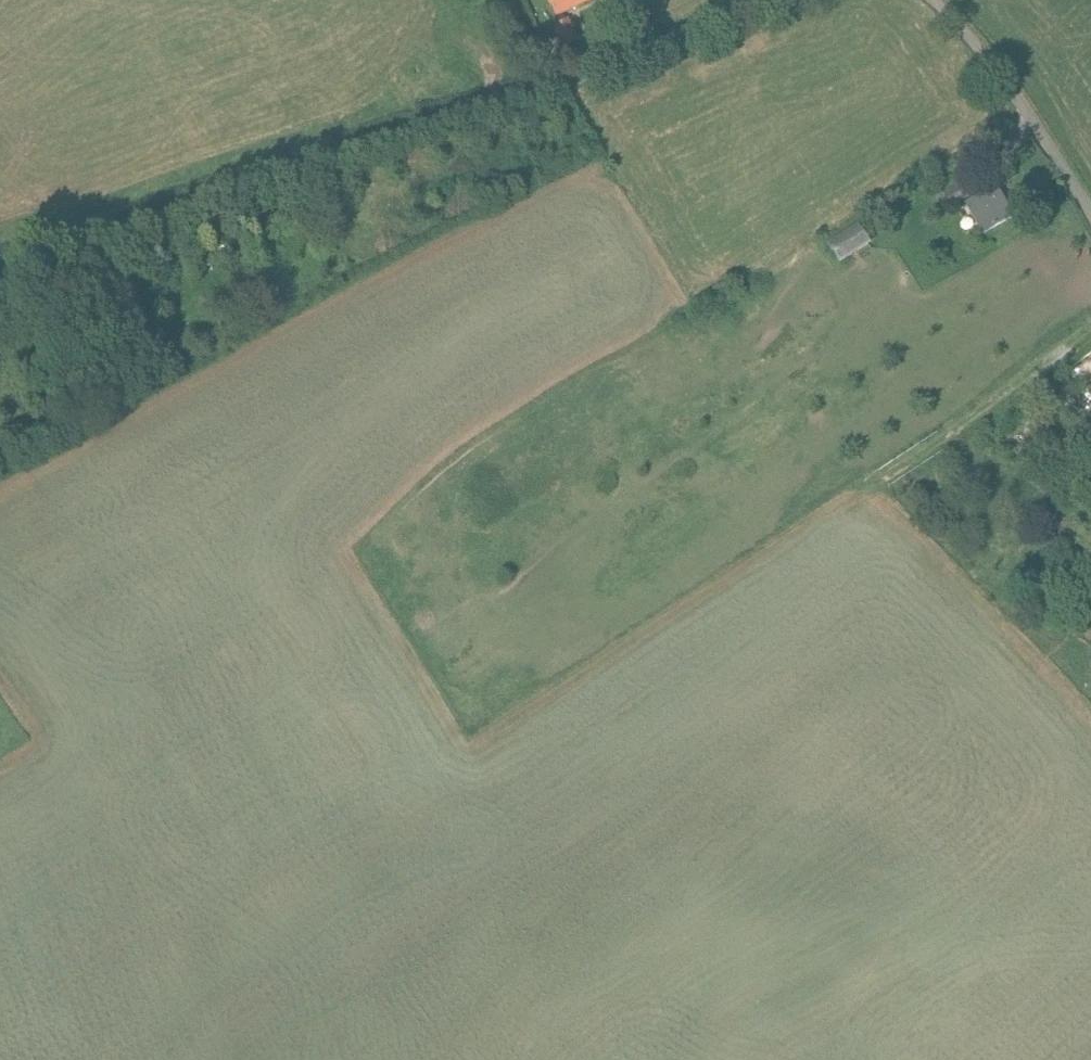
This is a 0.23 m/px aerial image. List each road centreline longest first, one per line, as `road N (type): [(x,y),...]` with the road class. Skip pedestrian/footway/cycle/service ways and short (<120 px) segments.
road 1 (unclassified): [(0,276),(643,53),(763,0)]
road 2 (unclassified): [(933,0),(1001,77),(1090,216)]

